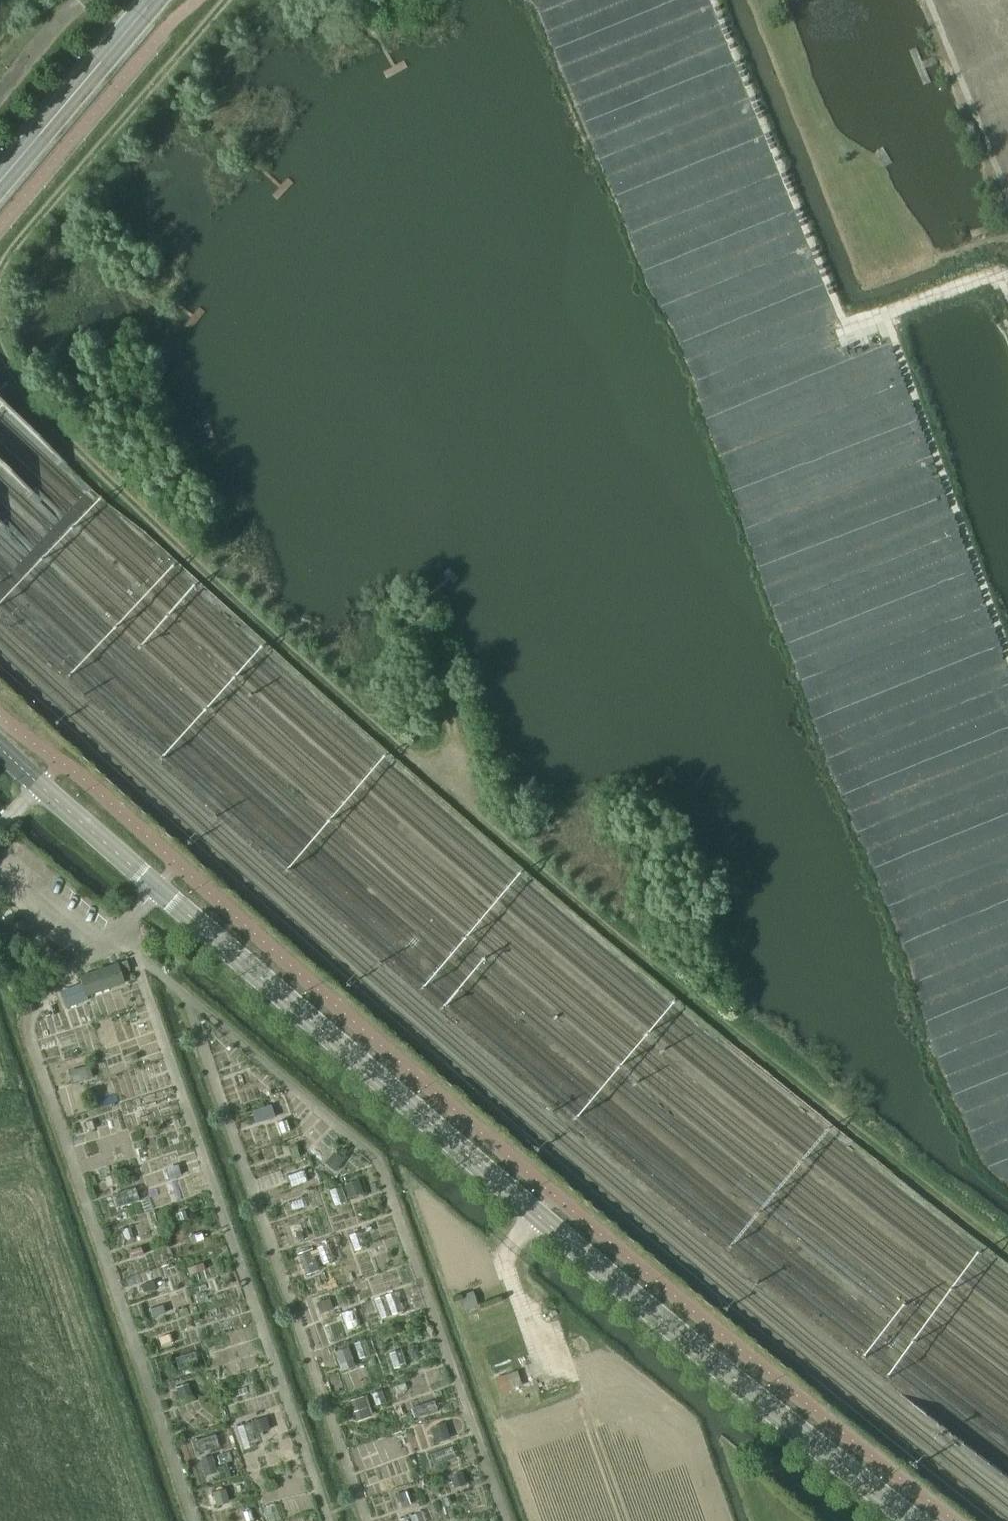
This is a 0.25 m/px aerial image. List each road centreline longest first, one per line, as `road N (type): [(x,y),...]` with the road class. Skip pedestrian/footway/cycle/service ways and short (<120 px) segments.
road 1 (tertiary): [(912,1520),(680,1339),(39,785)]
road 2 (secondary): [(0,180),(152,0)]

